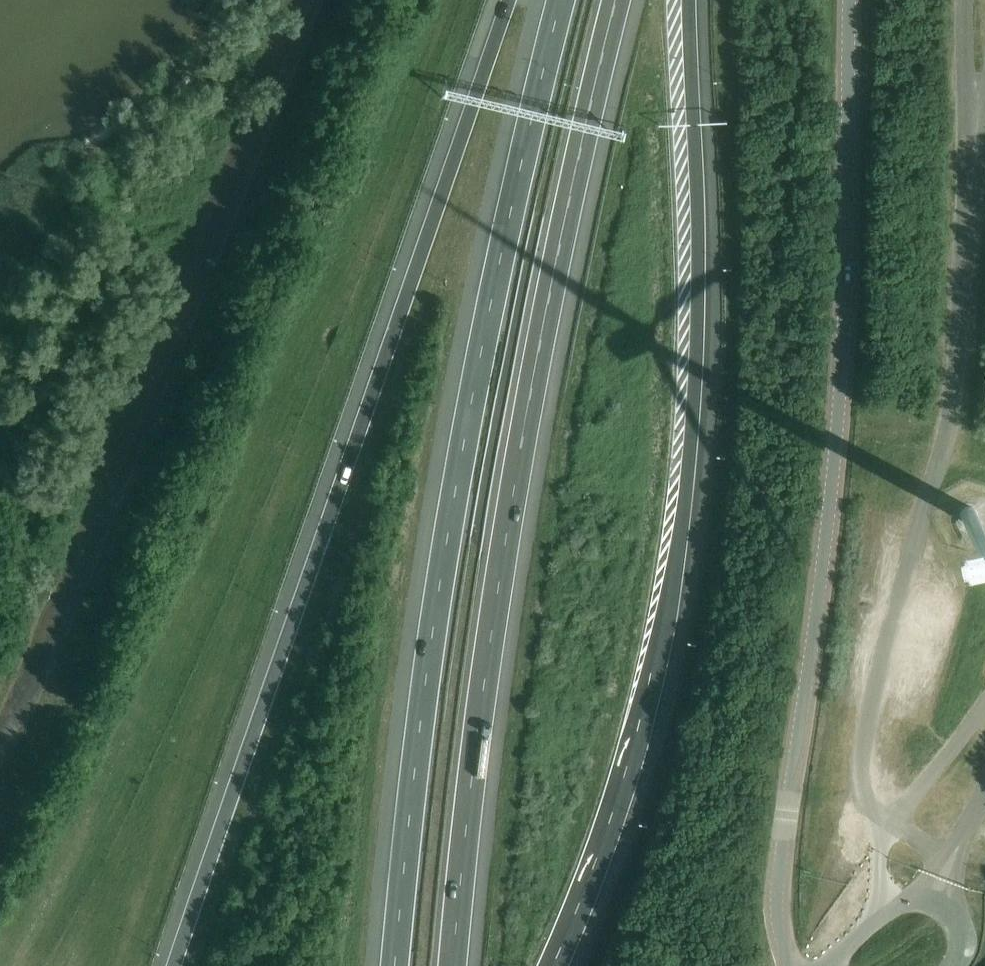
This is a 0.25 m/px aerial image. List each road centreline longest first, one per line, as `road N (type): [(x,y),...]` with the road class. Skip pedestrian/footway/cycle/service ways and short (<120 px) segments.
road 1 (motorway): [(509,0),(171,965)]
road 2 (motorway): [(554,965),(620,790),(678,561),(699,328),(692,0)]
road 3 (motorway): [(564,0),(481,351),(433,630),(395,965)]
road 4 (motorway): [(453,965),(492,629),(522,449),(616,0)]
road 5 (tertiary): [(788,965),(778,892),(842,378),(851,0)]

